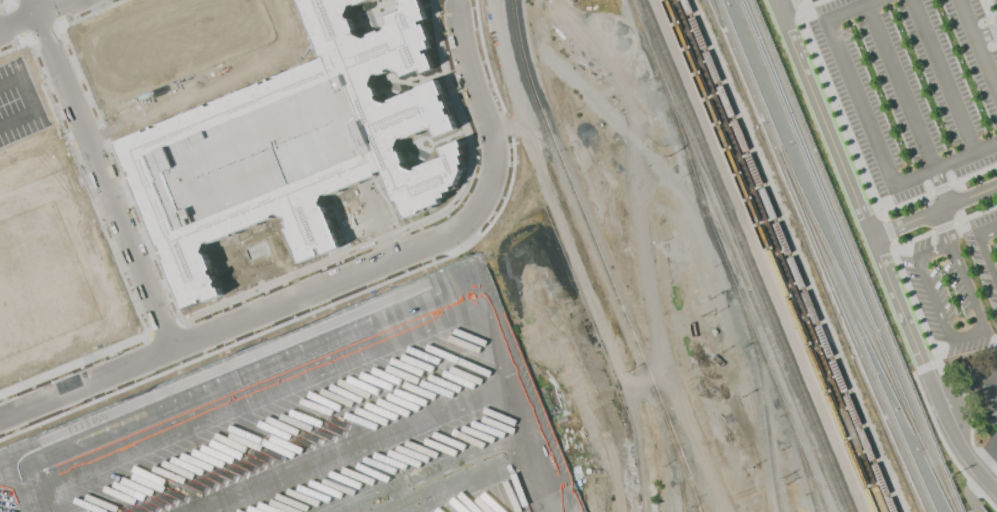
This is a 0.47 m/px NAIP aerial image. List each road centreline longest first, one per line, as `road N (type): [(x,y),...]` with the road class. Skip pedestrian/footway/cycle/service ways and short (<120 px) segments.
road 1 (residential): [(457,0),(494,156),(473,213),(430,243),(171,349)]
road 2 (residential): [(938,405),(772,0)]
road 3 (residential): [(28,0),(171,349)]

